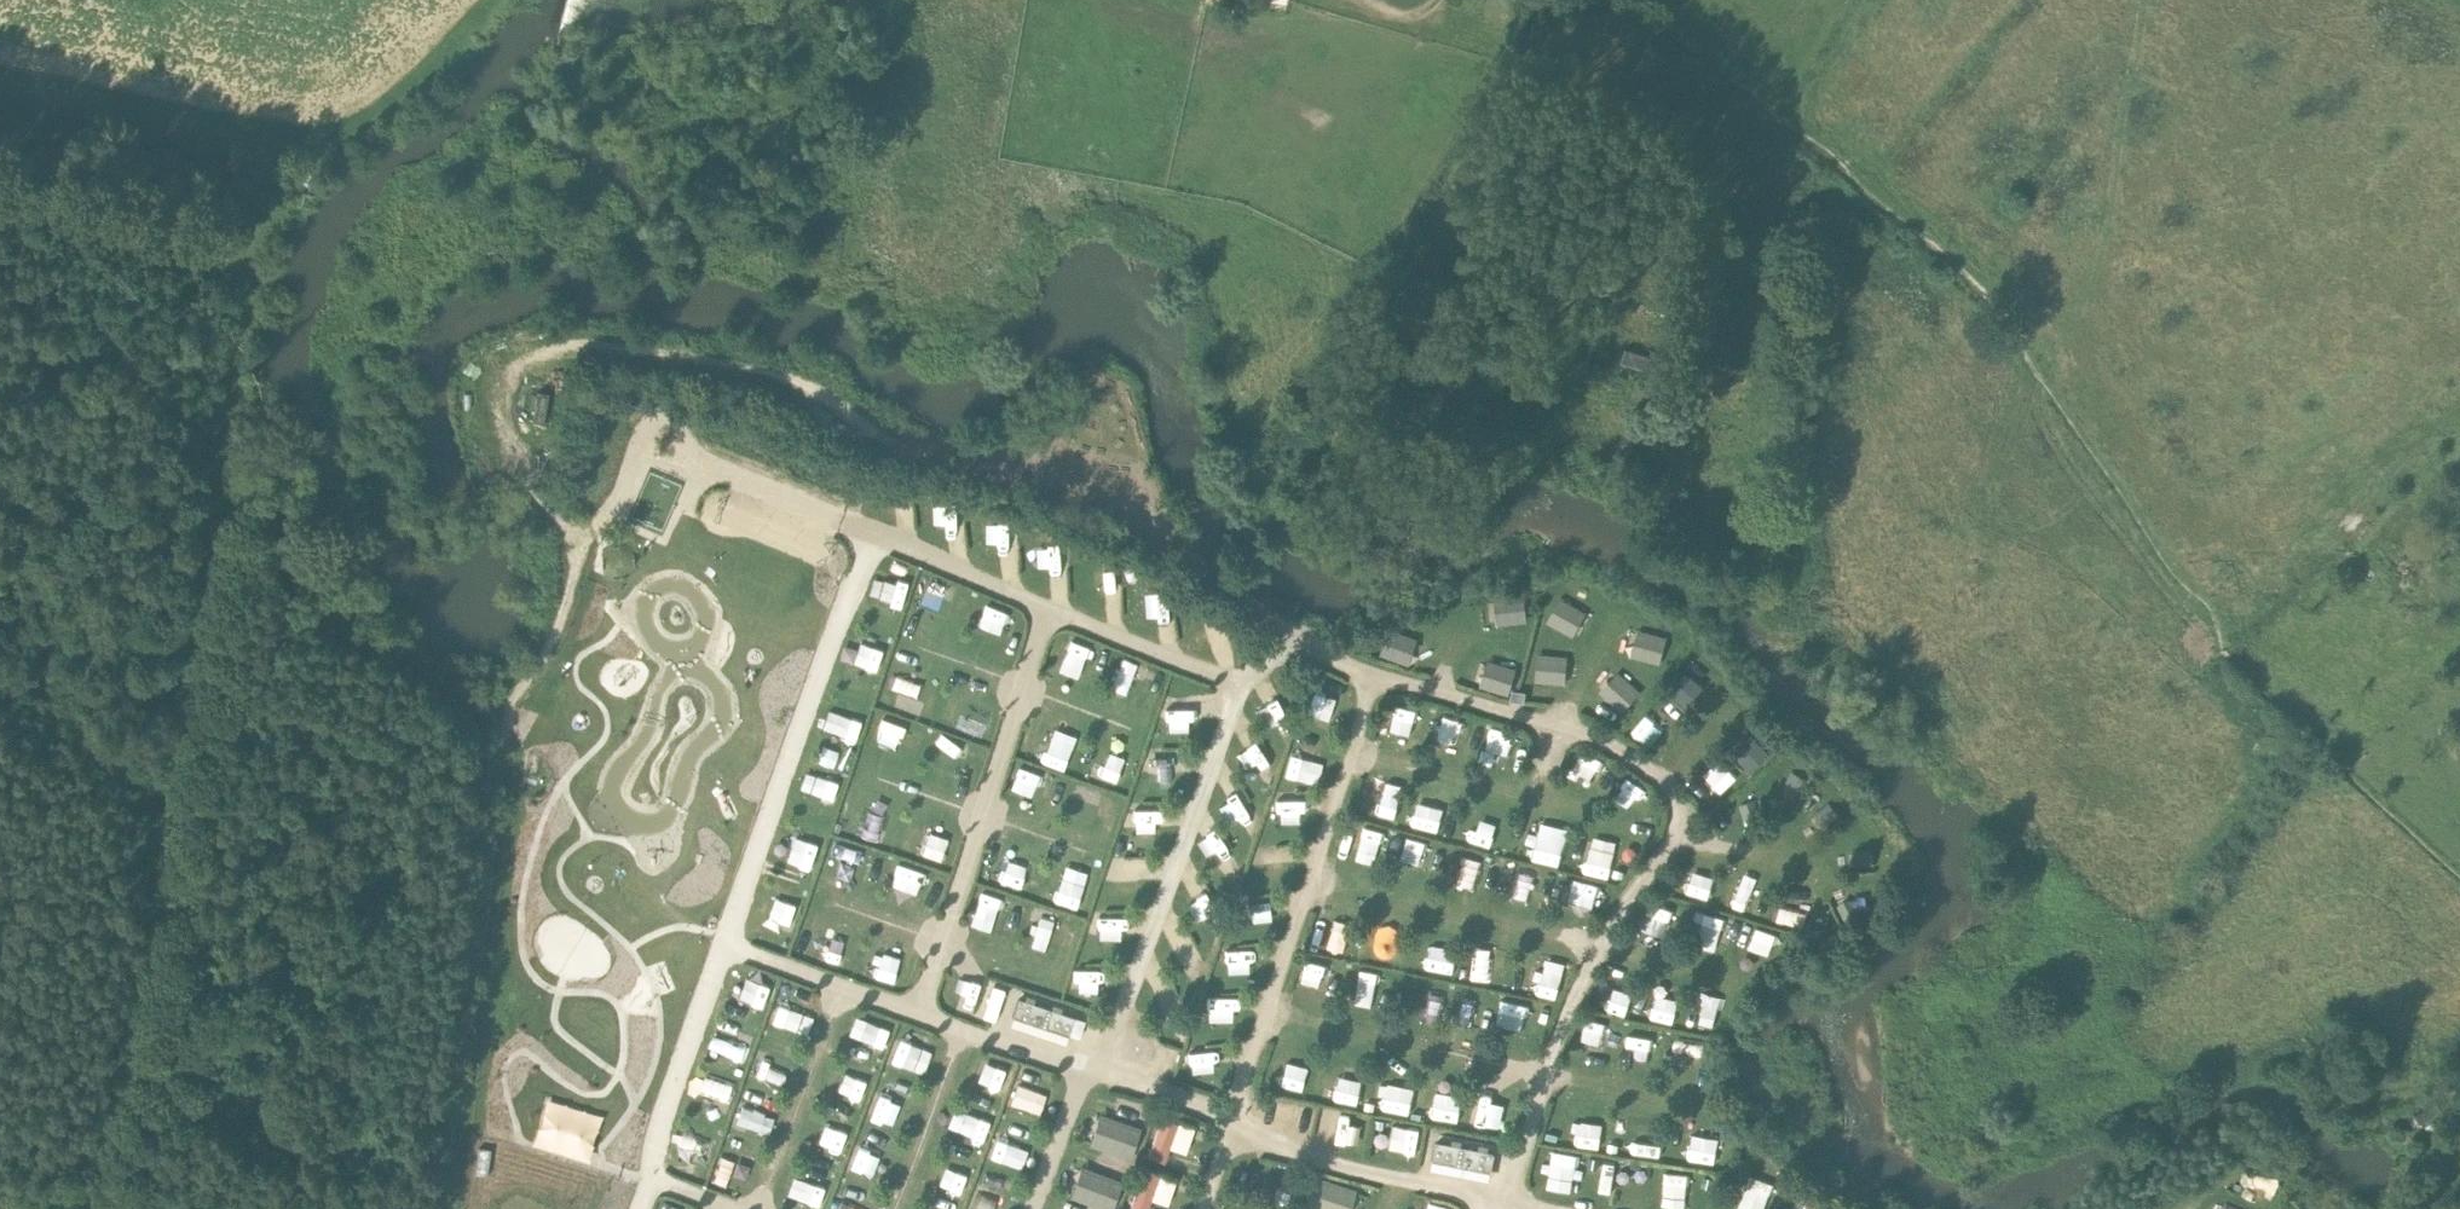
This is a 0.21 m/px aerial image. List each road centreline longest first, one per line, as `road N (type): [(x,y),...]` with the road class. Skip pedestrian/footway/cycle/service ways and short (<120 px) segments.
road 1 (track): [(1209,1208),(1376,680),(1584,735),(1637,758),(1676,790),(1670,860),(1612,930),(1491,1208)]
road 2 (track): [(1376,680),(1299,645),(1245,683),(702,468)]
road 3 (track): [(877,534),(651,1157),(657,1190)]
road 4 (track): [(1239,1118),(726,946)]
road 5 (track): [(924,1014),(1049,606)]
road 6 (track): [(1104,1075),(1245,683)]
road 7 (track): [(1546,1208),(1235,1131)]
road 8 (track): [(0,183),(255,241)]
road 9 (track): [(1086,1072),(1034,1208)]

